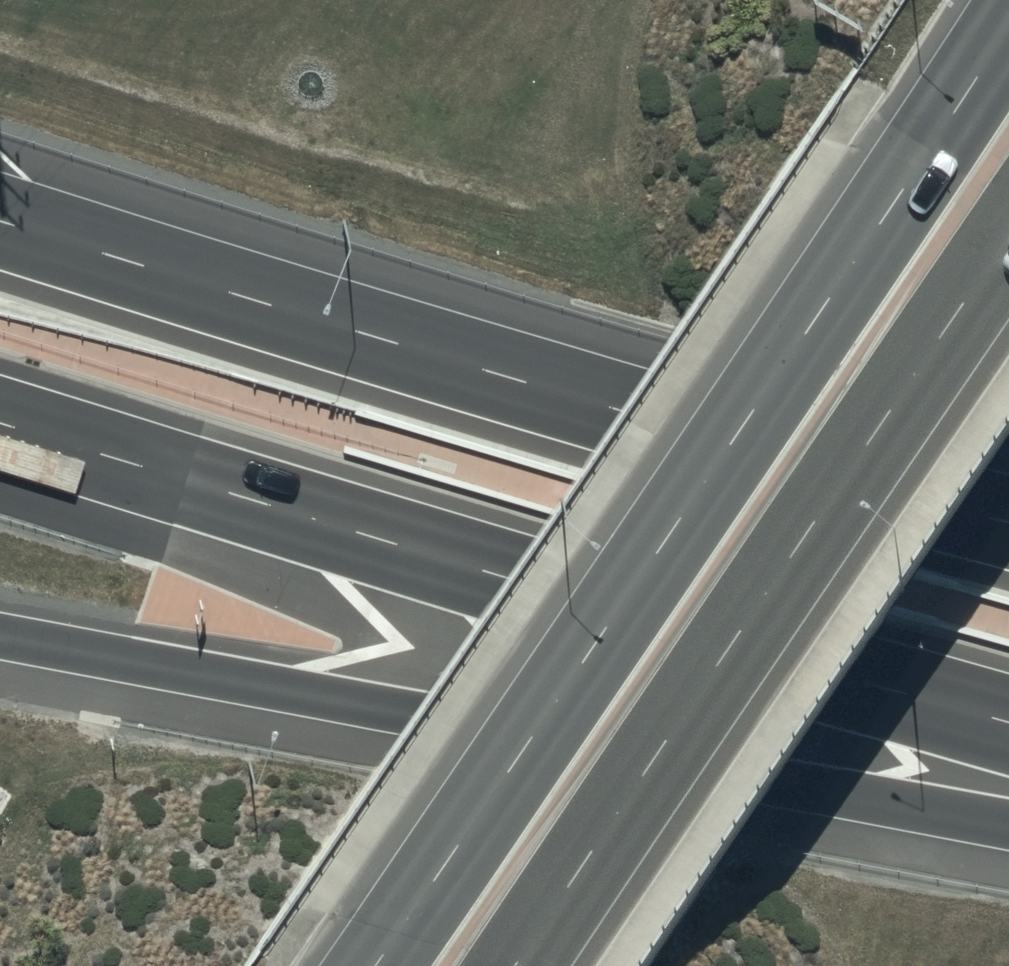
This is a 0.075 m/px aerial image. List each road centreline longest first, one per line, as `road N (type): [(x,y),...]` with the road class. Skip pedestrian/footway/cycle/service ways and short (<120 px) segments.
road 1 (secondary): [(372,965),(1008,24)]
road 2 (motorway): [(0,220),(1008,523)]
road 3 (motorway): [(1008,722),(0,422)]
road 4 (motorway): [(1008,827),(0,639)]
road 5 (secondary): [(1008,250),(524,965)]

